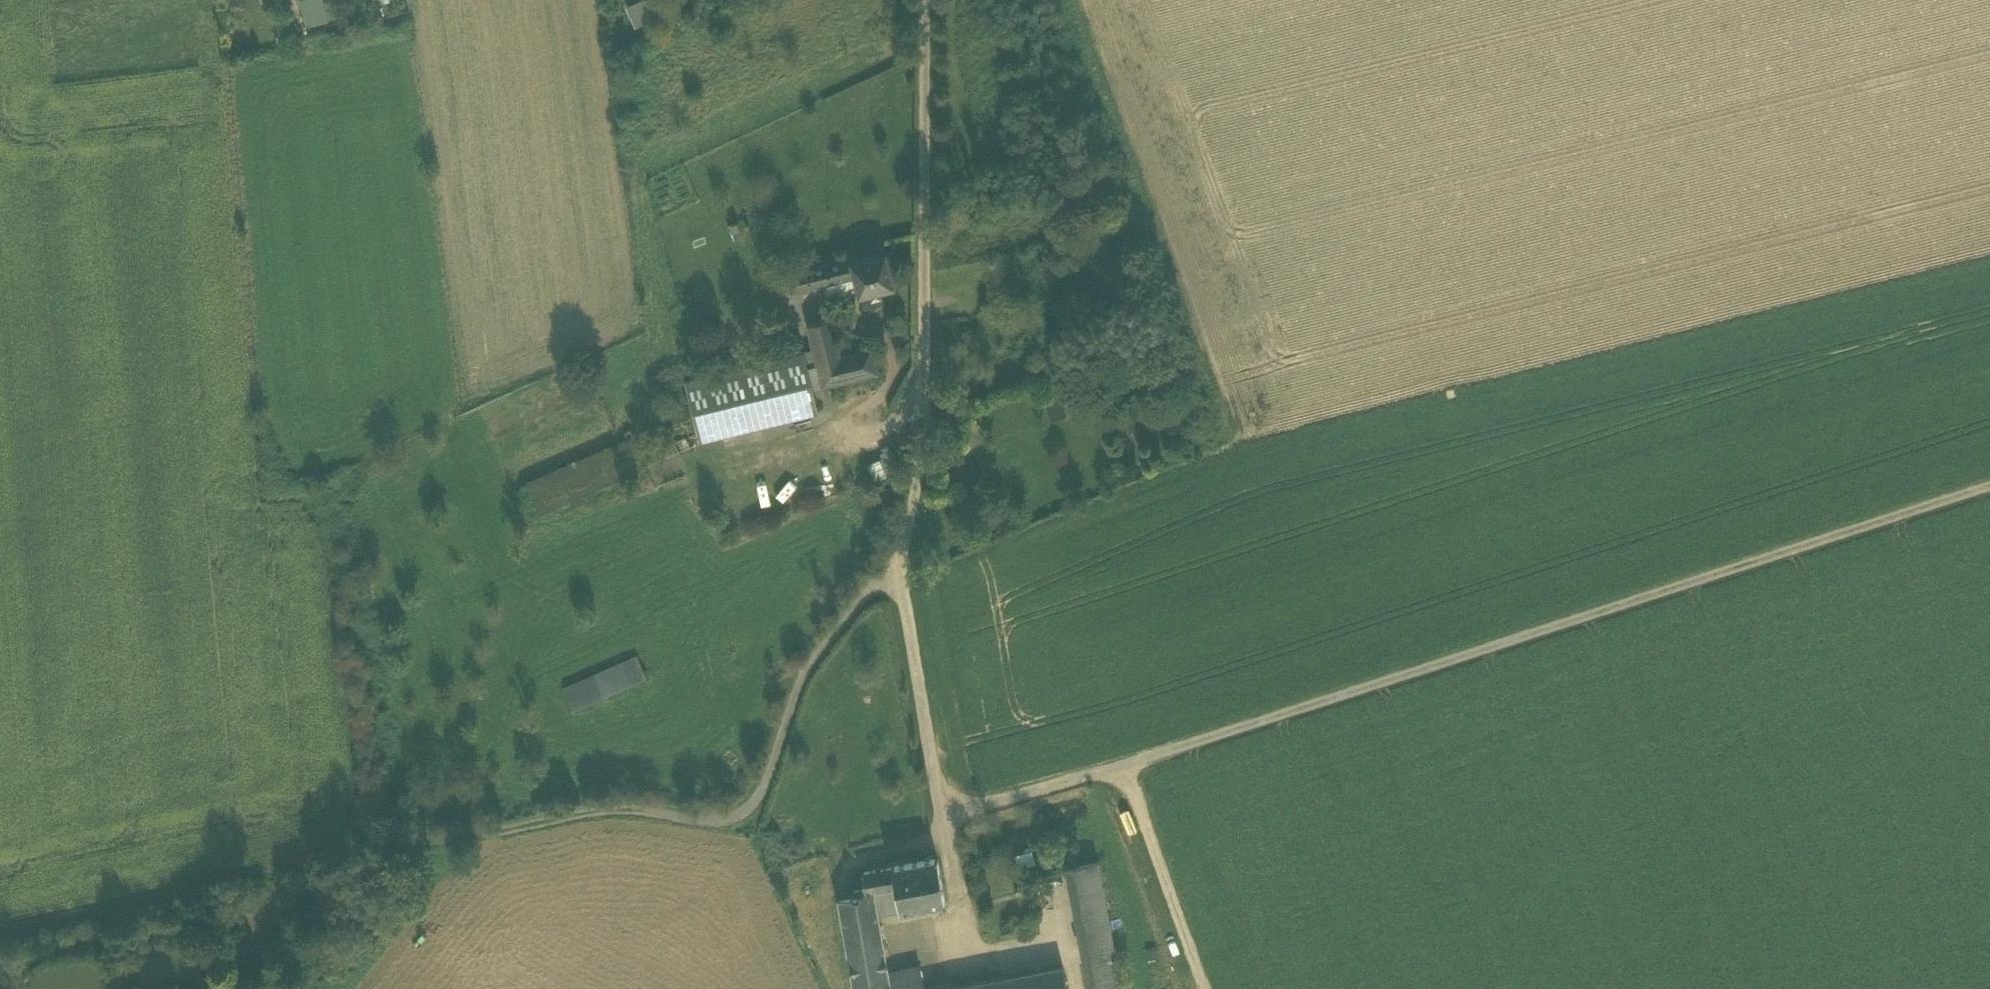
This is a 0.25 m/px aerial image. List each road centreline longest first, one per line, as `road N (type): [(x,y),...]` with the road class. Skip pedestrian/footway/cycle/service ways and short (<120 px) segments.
road 1 (track): [(1989,487),(945,816)]
road 2 (track): [(894,570),(821,648),(761,827),(740,834),(612,815),(494,827),(0,937)]
road 3 (unclassified): [(945,816),(894,570),(922,467),(925,0)]
road 4 (track): [(1203,988),(1126,762)]

